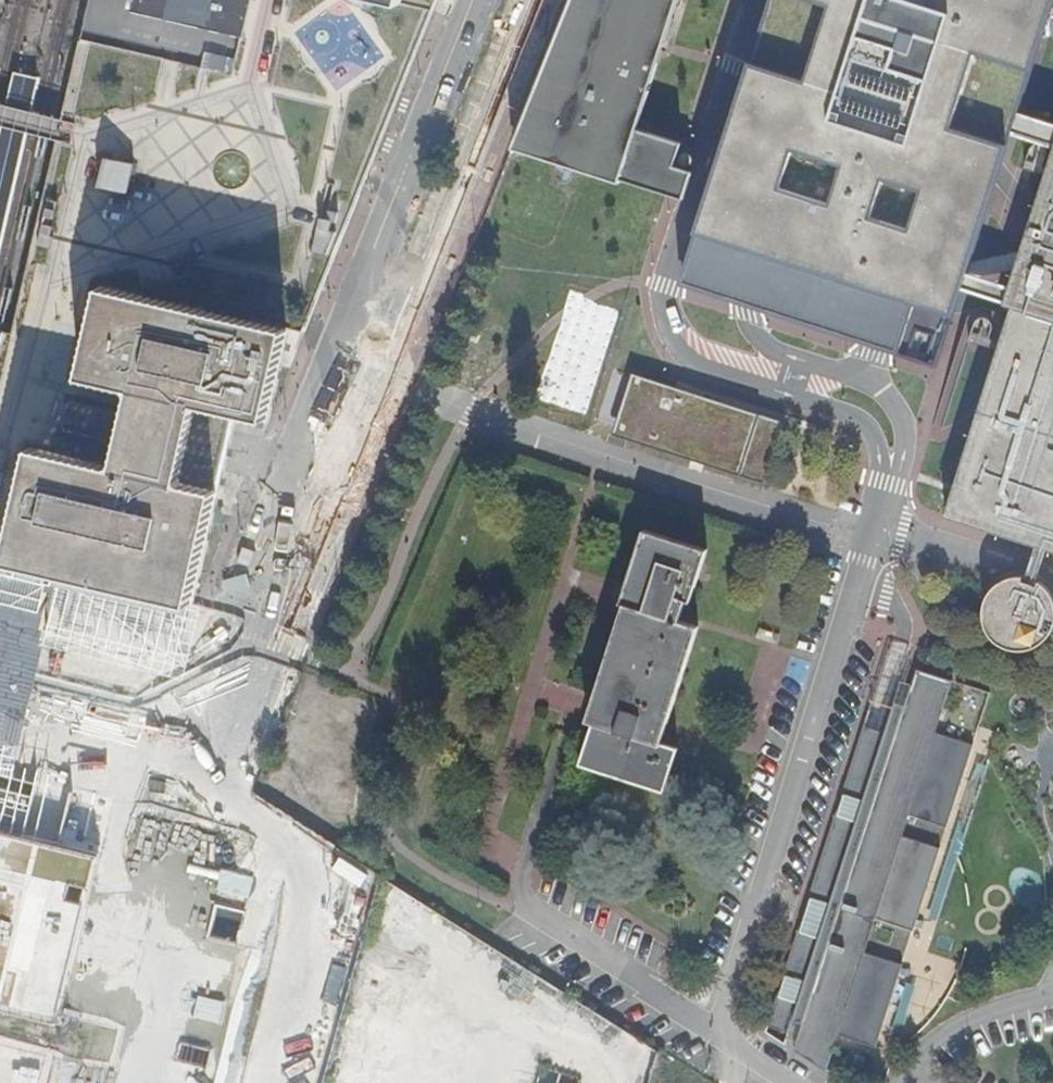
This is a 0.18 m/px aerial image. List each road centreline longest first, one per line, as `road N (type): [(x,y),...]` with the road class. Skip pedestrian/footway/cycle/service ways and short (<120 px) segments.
road 1 (unclassified): [(144,1082),(192,876)]

